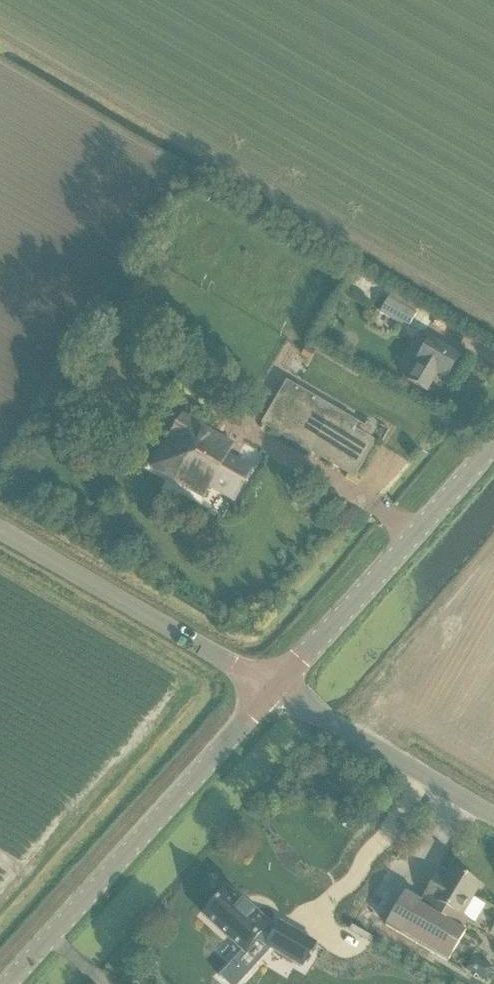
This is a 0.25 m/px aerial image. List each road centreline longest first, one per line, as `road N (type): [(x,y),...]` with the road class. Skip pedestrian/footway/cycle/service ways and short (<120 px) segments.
road 1 (unclassified): [(9,983),(271,687)]
road 2 (unclassified): [(271,687),(493,445)]
road 3 (unclassified): [(271,687),(0,528)]
road 4 (unclassified): [(323,717),(493,816)]

